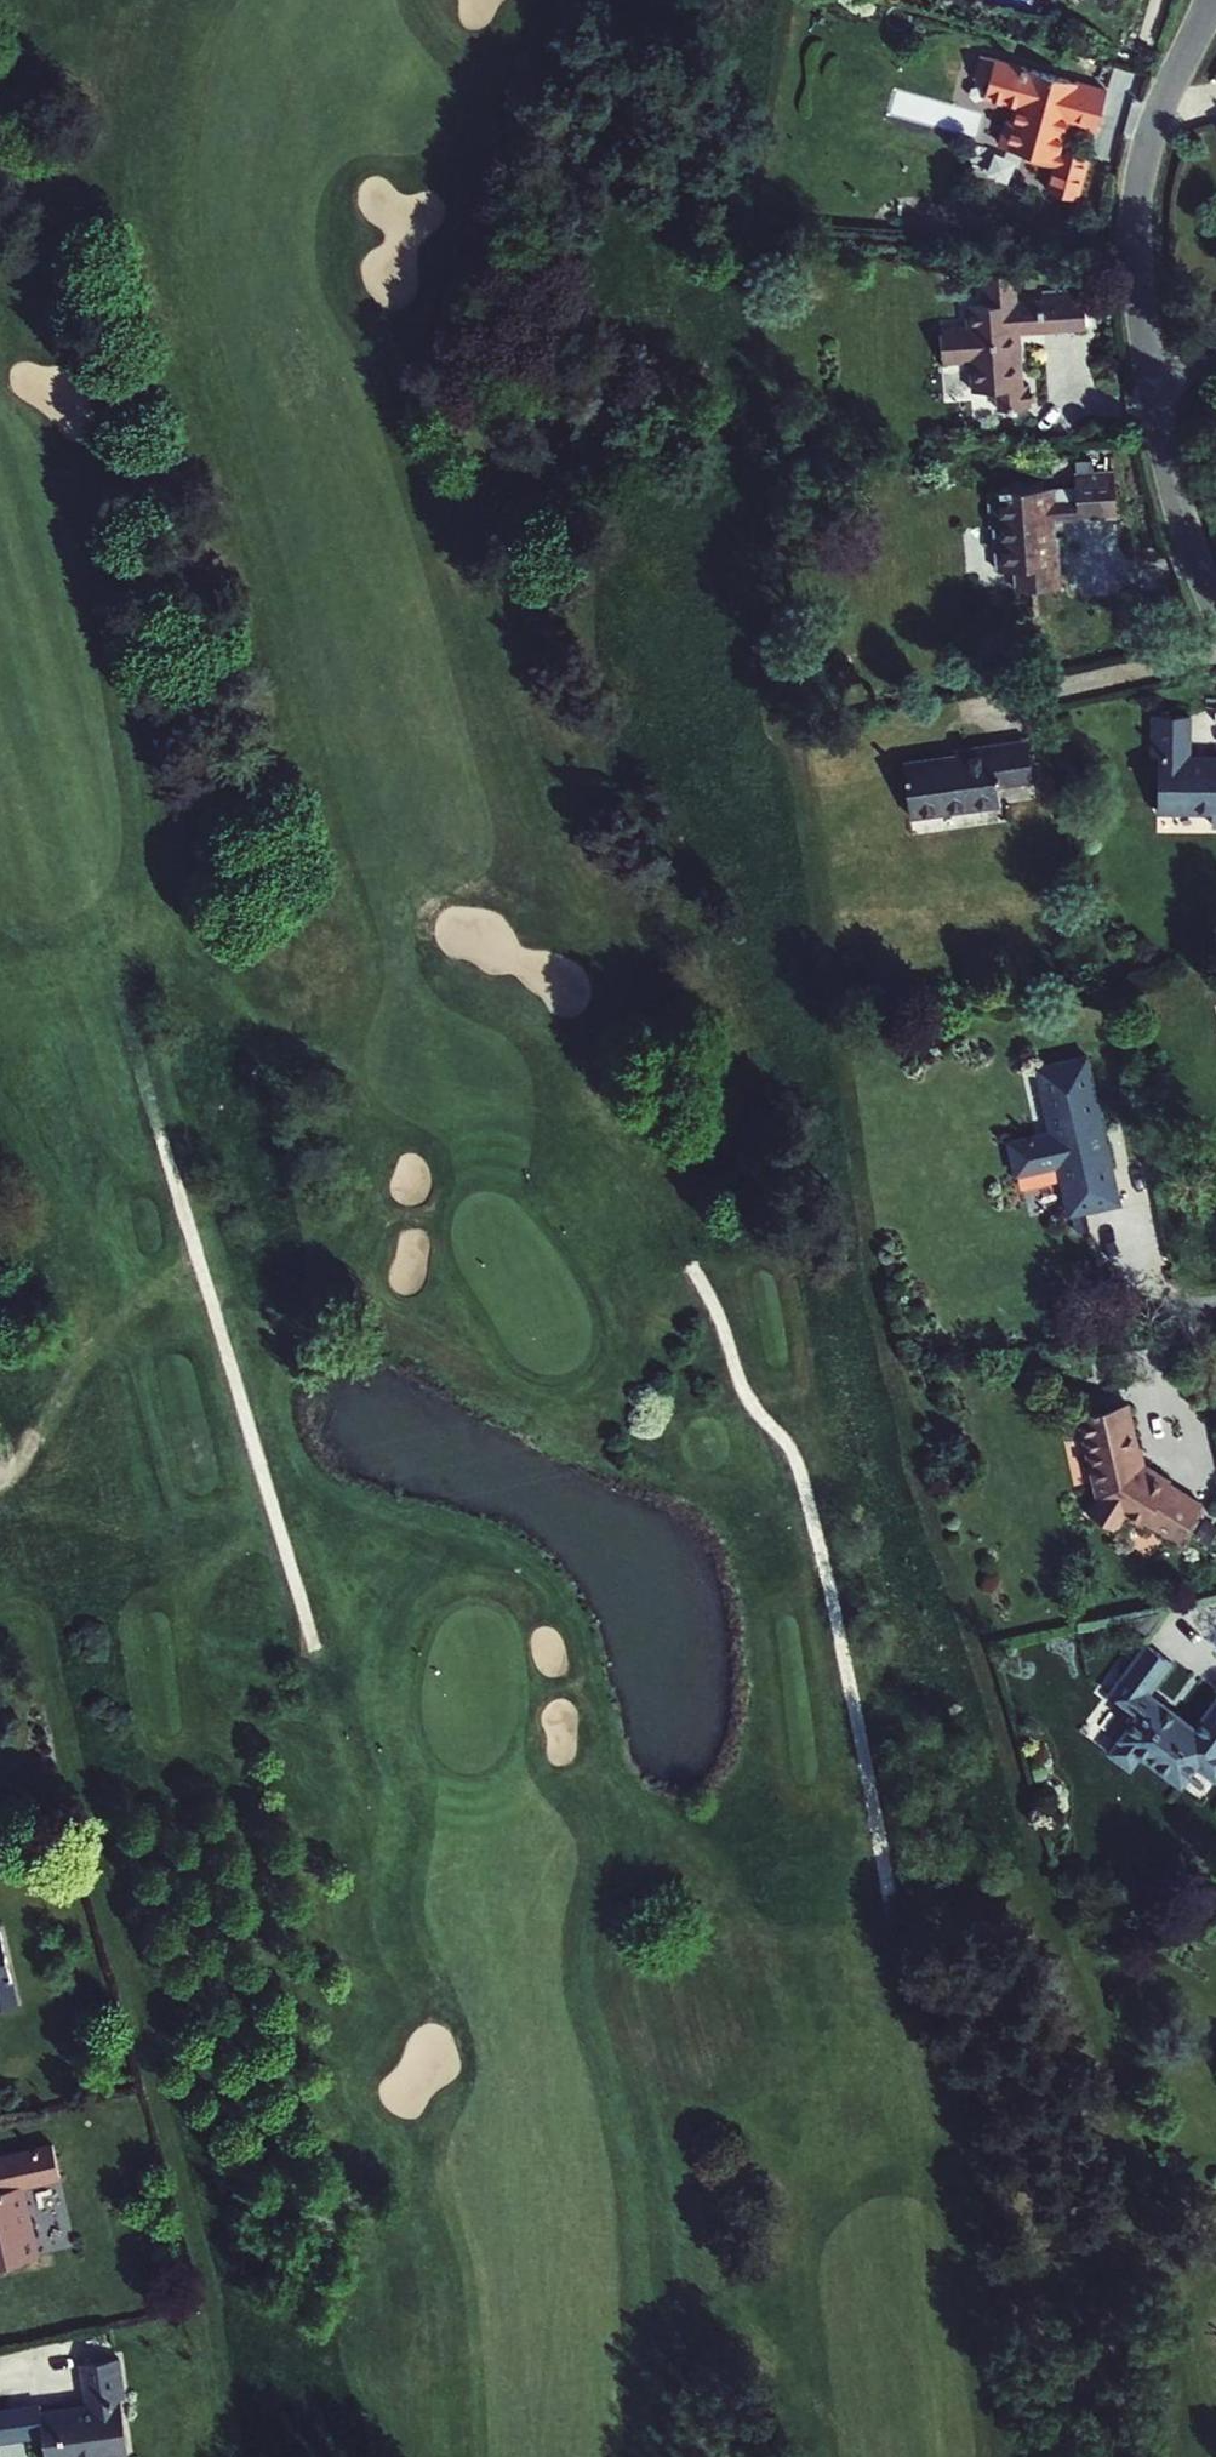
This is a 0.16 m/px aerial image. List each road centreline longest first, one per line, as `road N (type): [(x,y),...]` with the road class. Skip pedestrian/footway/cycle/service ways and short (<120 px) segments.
road 1 (residential): [(1148,380),(1135,302),(1136,192),(1153,122),(1209,4)]
road 2 (residential): [(1215,606),(1179,513),(1148,380)]

